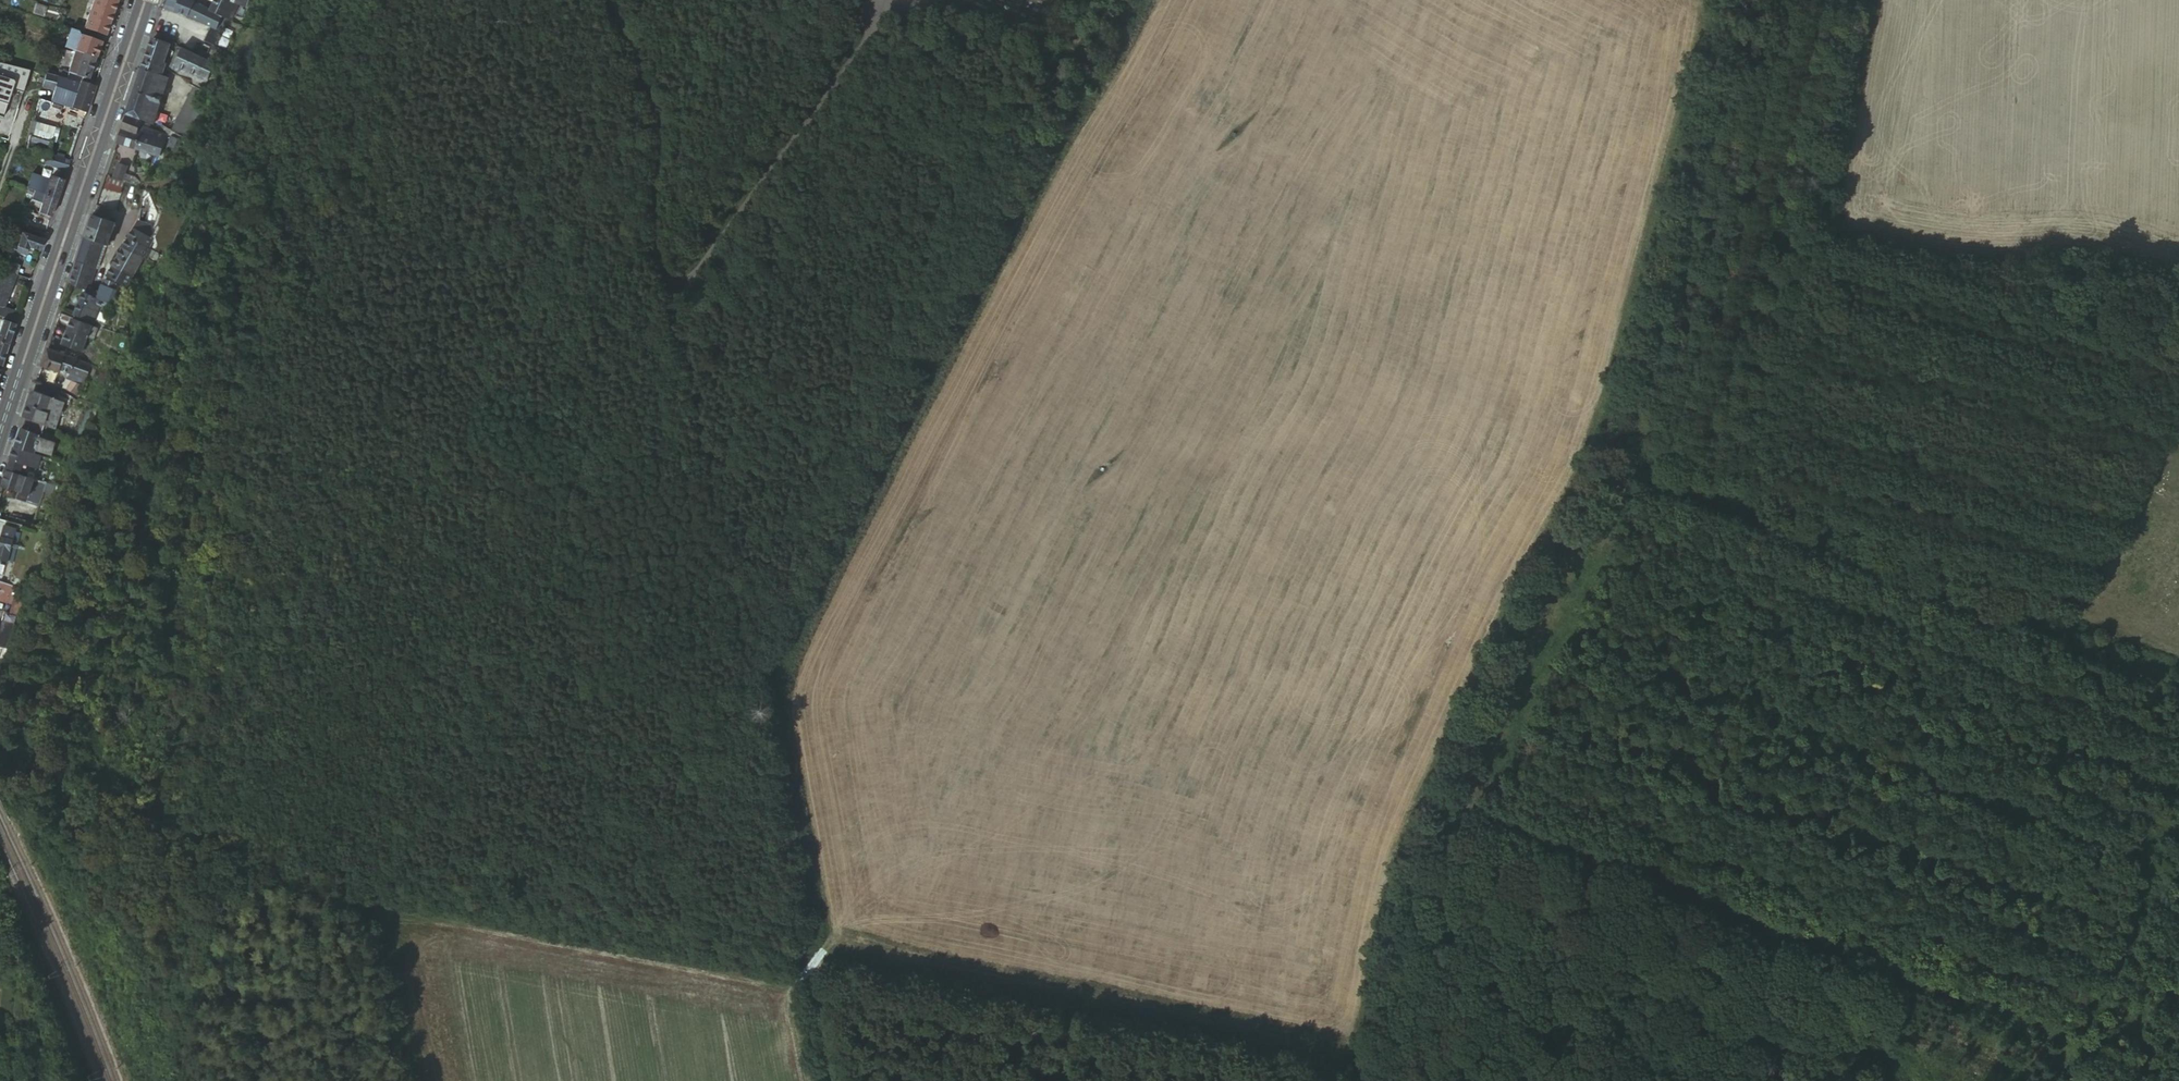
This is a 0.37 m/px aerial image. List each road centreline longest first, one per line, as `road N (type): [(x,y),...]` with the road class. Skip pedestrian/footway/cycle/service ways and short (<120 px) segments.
road 1 (unclassified): [(891,0),(681,283),(660,273),(654,250),(651,117),(611,0)]
road 2 (secondary): [(0,434),(146,0)]

